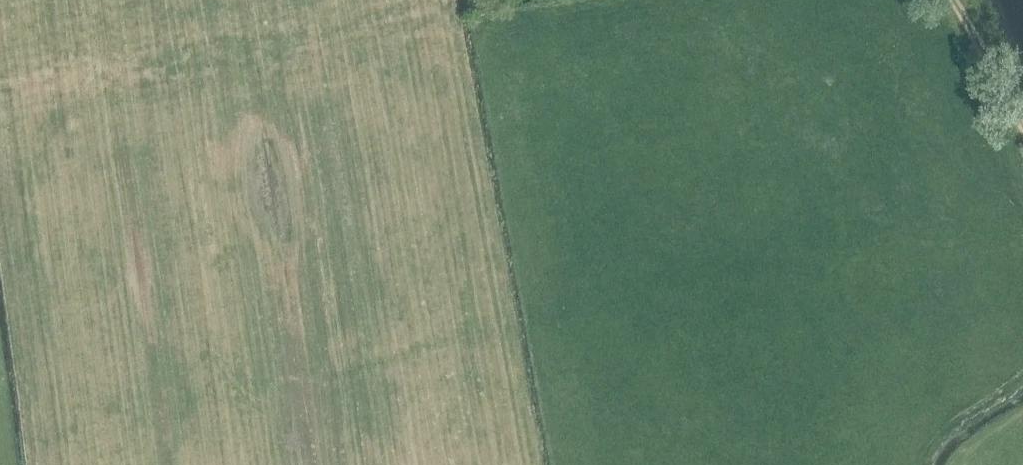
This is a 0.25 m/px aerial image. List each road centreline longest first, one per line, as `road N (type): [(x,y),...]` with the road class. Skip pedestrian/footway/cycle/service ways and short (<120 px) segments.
road 1 (unclassified): [(1022,126),(953,0)]

